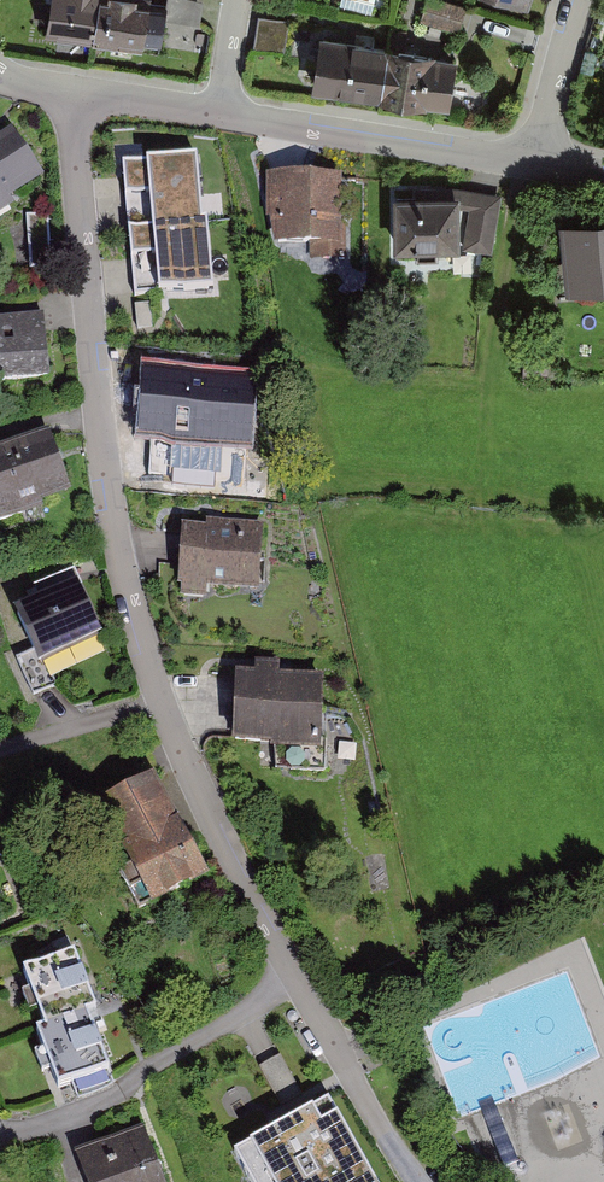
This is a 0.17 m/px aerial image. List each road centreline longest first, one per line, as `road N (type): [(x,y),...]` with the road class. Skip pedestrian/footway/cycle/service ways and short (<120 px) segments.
road 1 (residential): [(67,91),(106,540),(148,701),(286,982)]
road 2 (residential): [(0,1146),(94,1110),(286,982)]
road 3 (residential): [(221,112),(518,165)]
road 4 (residential): [(286,982),(415,1181)]
road 5 (residential): [(574,0),(518,165)]
road 6 (residential): [(67,91),(221,112)]

